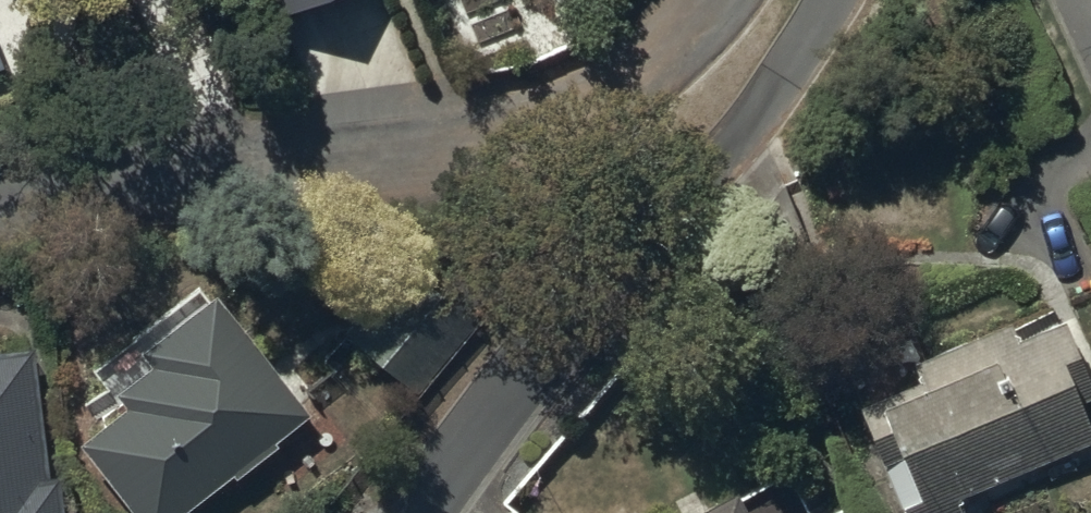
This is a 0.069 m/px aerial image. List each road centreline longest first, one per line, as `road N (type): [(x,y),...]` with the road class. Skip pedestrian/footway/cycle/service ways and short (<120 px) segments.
road 1 (residential): [(700,0),(667,35),(576,93),(444,139),(0,201)]
road 2 (residential): [(428,512),(468,437),(735,136),(823,0)]

